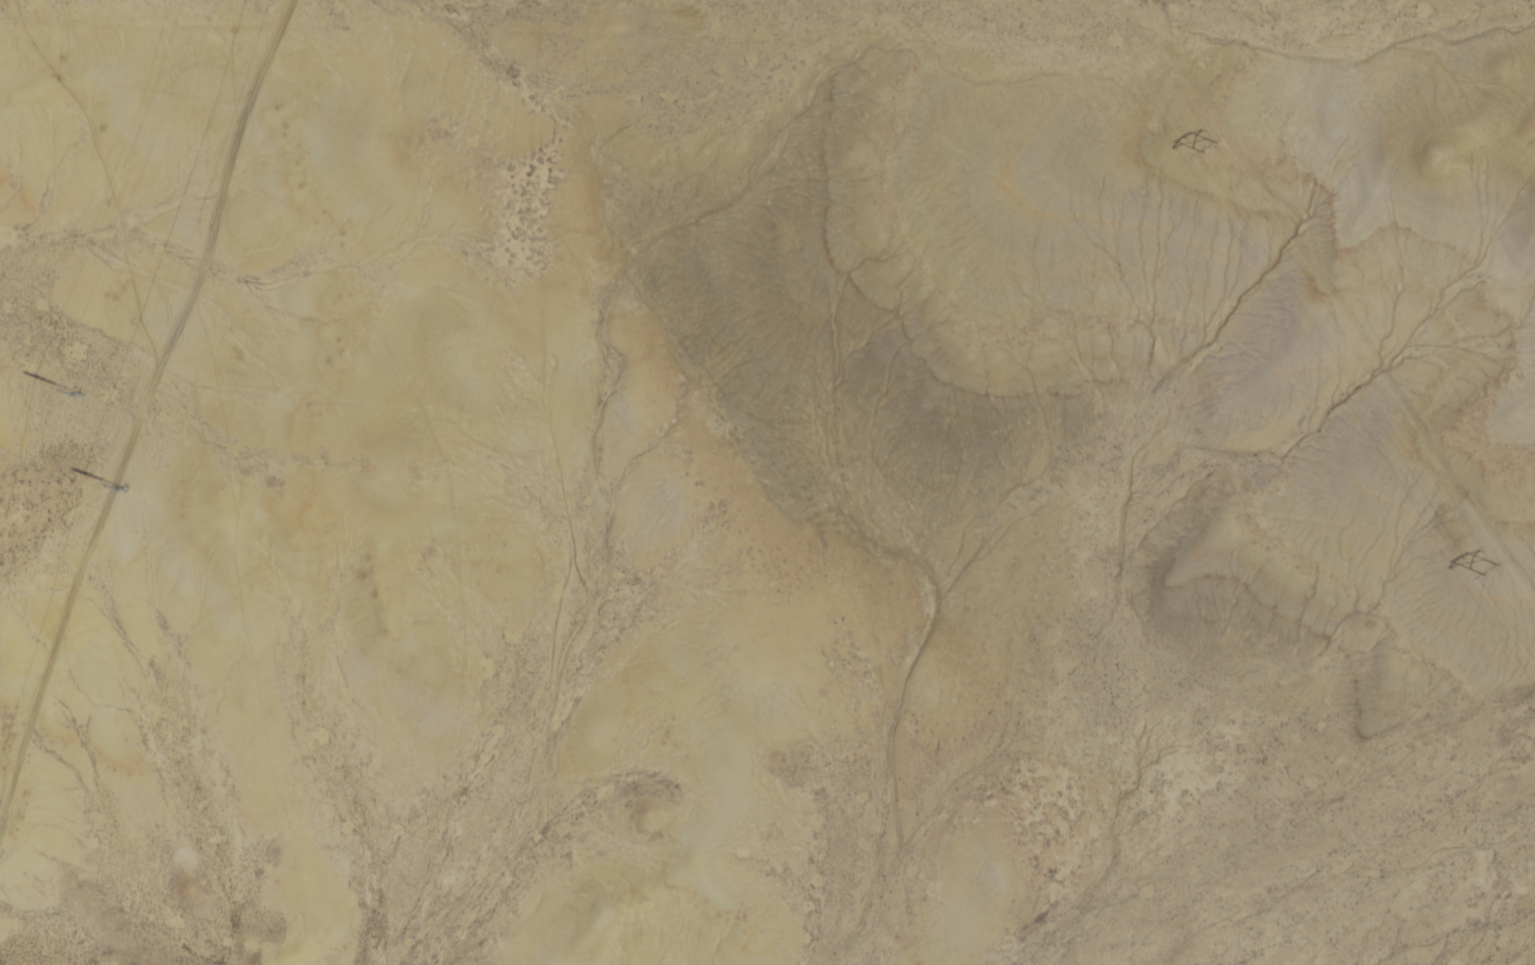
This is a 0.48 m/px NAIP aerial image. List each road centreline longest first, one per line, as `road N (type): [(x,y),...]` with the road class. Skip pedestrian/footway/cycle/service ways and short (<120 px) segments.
road 1 (track): [(1534,596),(1136,0)]

